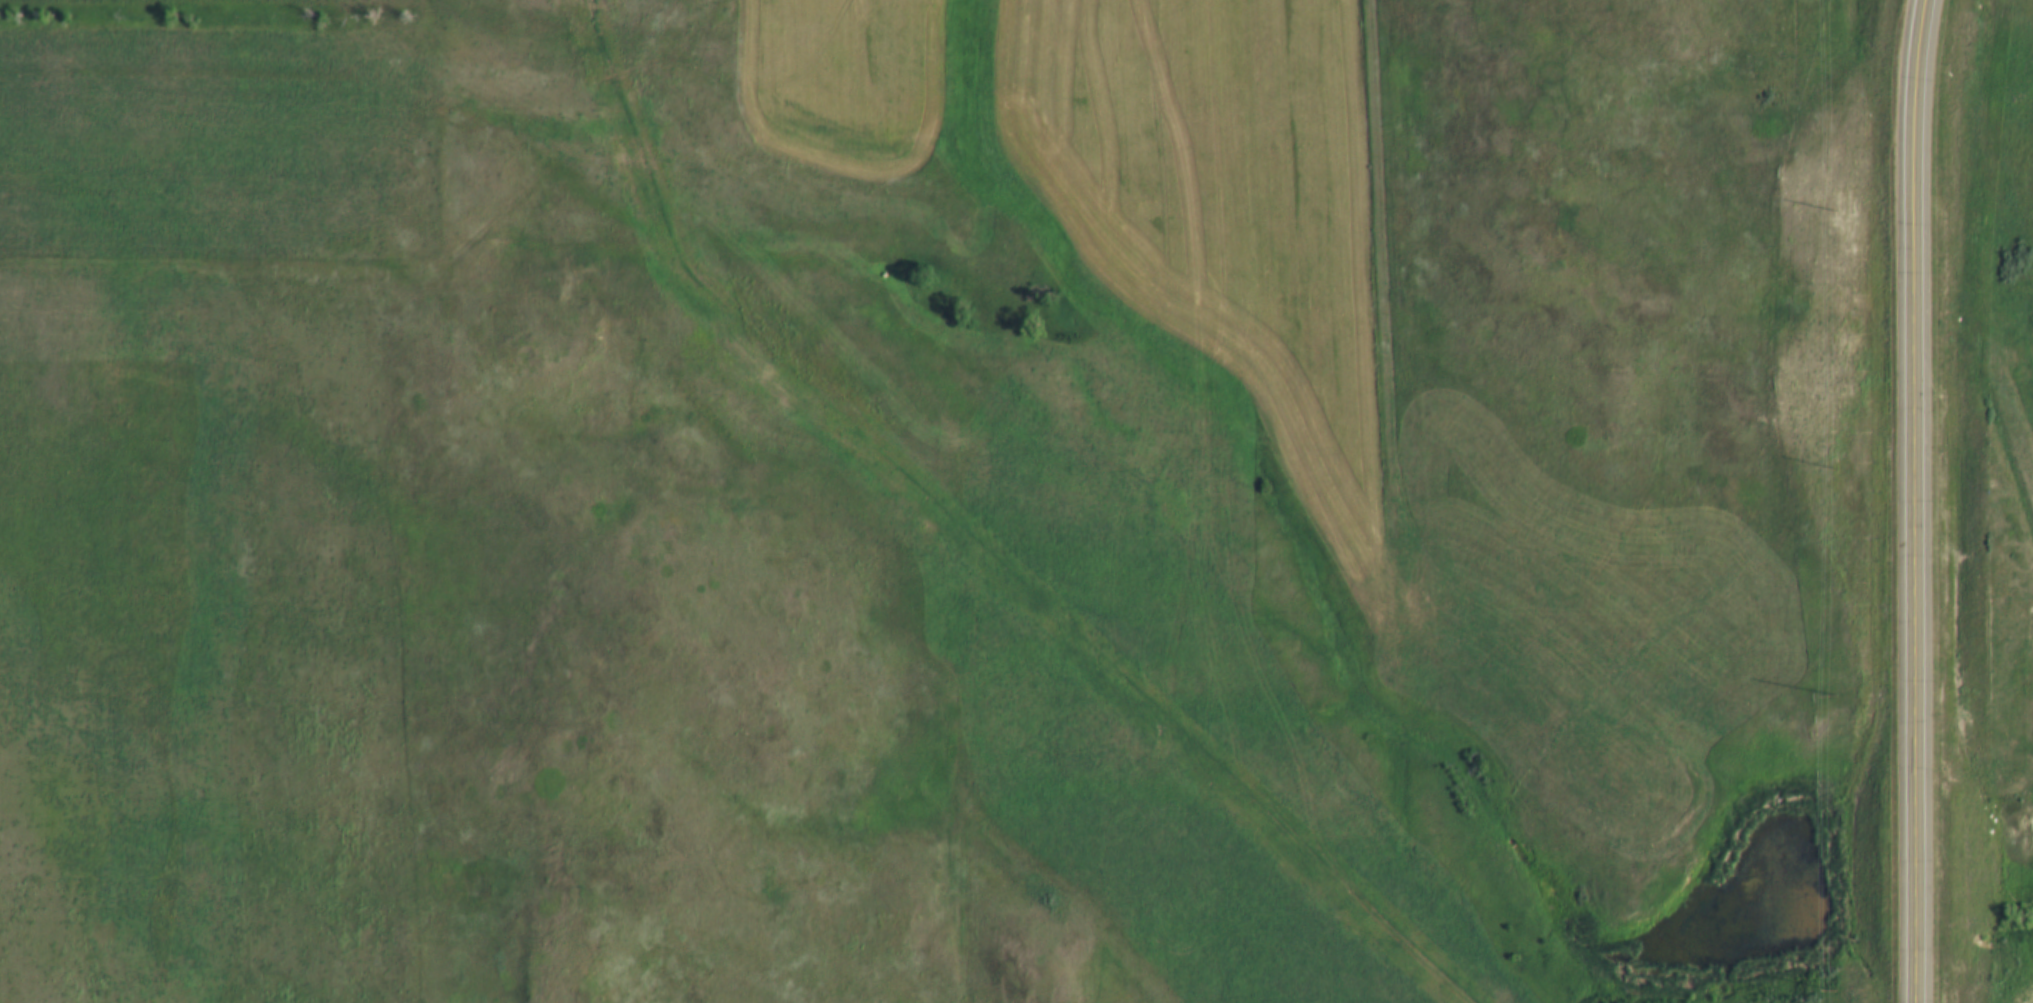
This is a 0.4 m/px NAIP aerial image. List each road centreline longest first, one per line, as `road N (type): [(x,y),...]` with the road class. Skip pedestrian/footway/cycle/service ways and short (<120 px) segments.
road 1 (primary): [(1920,1002),(1912,172),(1927,0)]

